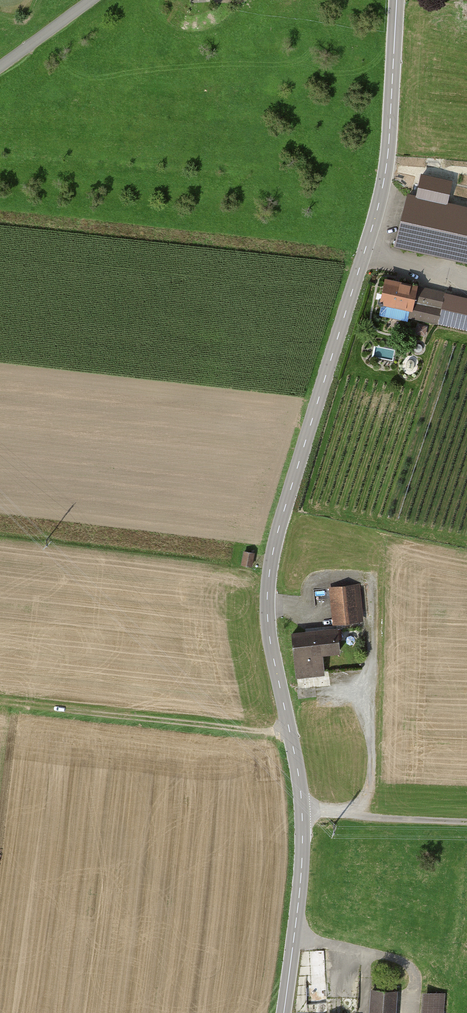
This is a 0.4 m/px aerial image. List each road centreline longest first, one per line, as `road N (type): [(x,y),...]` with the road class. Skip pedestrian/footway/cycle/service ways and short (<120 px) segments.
road 1 (tertiary): [(284,1012),(303,811),(271,643),(269,572),(381,199),(397,0)]
road 2 (track): [(290,735),(12,704)]
road 3 (track): [(303,811),(466,822)]

